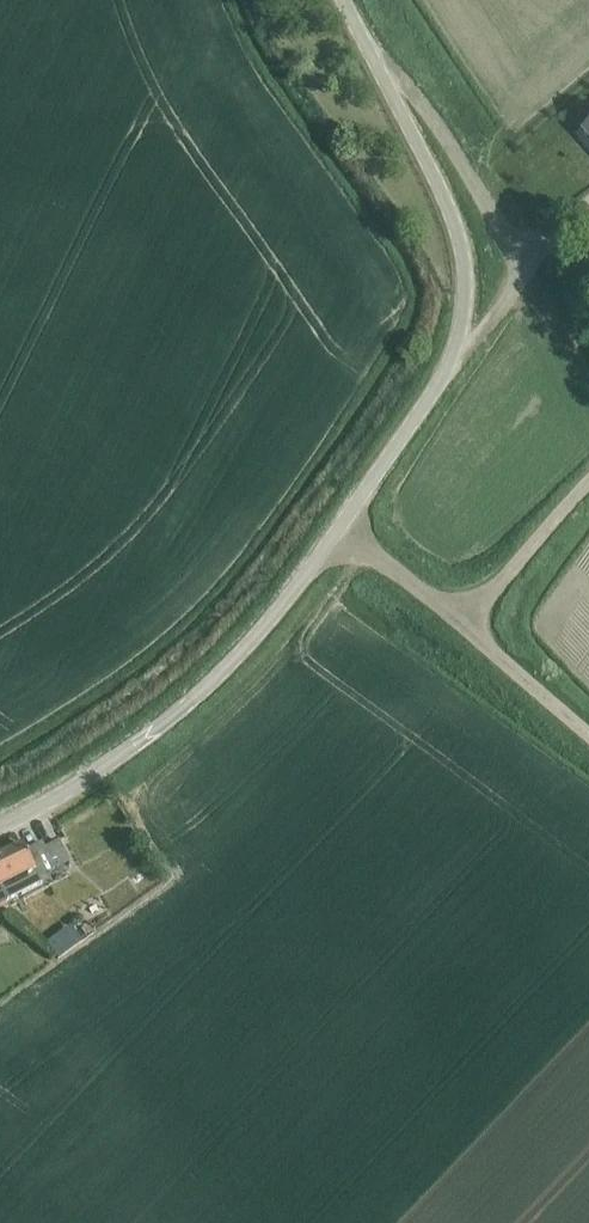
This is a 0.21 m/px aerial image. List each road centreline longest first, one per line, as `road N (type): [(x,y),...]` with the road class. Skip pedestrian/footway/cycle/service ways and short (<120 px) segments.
road 1 (unclassified): [(0,827),(138,745),(245,650),(342,529),(444,375),(462,327),(462,260),(441,188),(345,0)]
road 2 (track): [(342,529),(588,735)]
road 3 (track): [(459,623),(510,589),(588,492)]

